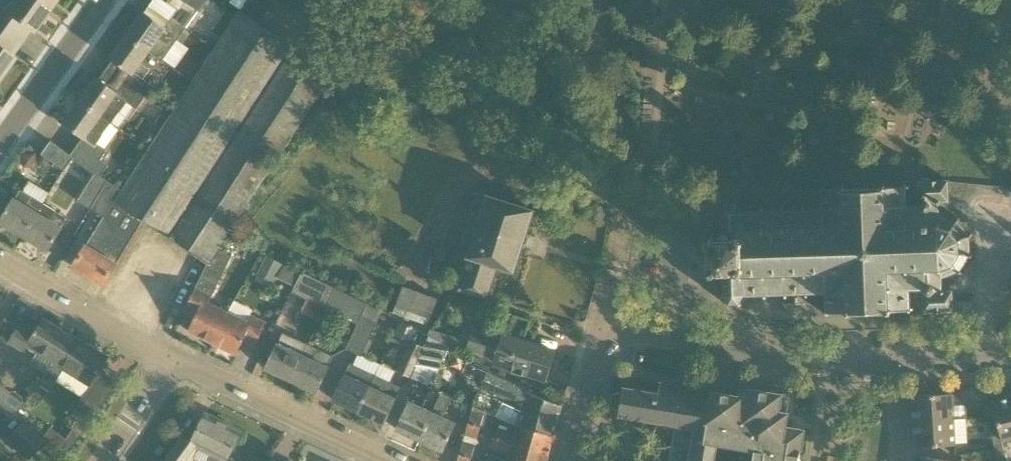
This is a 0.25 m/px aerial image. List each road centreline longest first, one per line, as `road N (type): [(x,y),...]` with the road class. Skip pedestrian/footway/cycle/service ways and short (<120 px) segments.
road 1 (unclassified): [(599,326),(622,231),(621,199),(583,0)]
road 2 (residential): [(599,326),(820,363),(896,363)]
road 3 (residential): [(391,460),(164,356)]
road 4 (residential): [(164,356),(0,259)]
road 5 (residential): [(0,144),(102,0)]
road 6 (residential): [(1010,135),(984,77),(990,0)]
road 7 (unclassified): [(565,460),(599,326)]
road 8 (residential): [(105,460),(164,356)]

